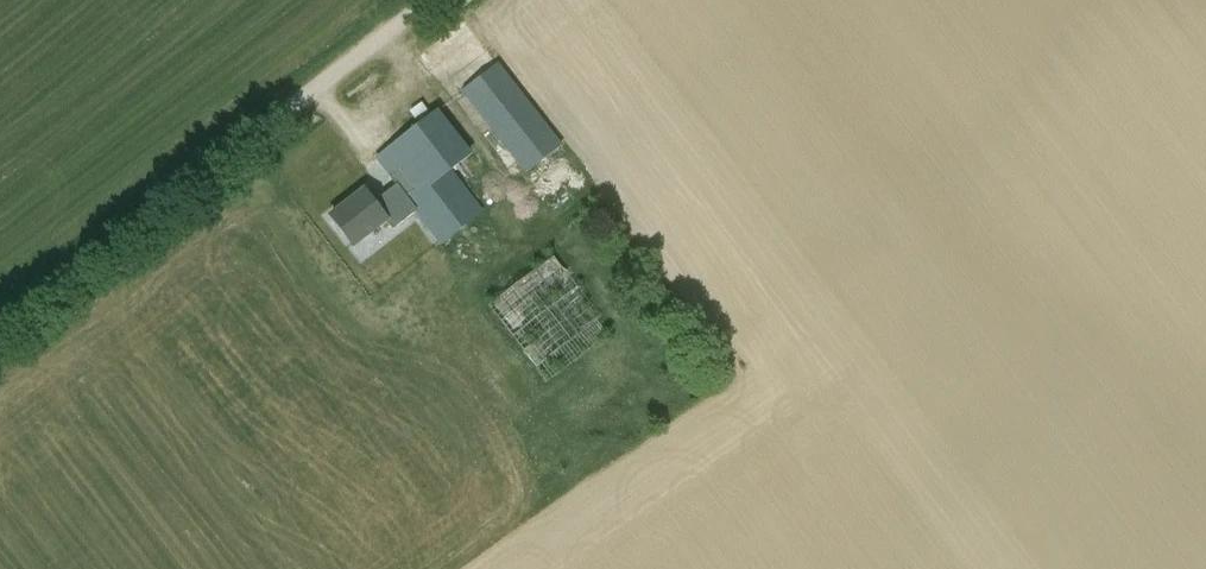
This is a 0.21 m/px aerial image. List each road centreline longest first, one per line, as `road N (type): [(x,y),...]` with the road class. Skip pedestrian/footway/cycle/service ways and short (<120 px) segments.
road 1 (unclassified): [(0,327),(429,0)]

